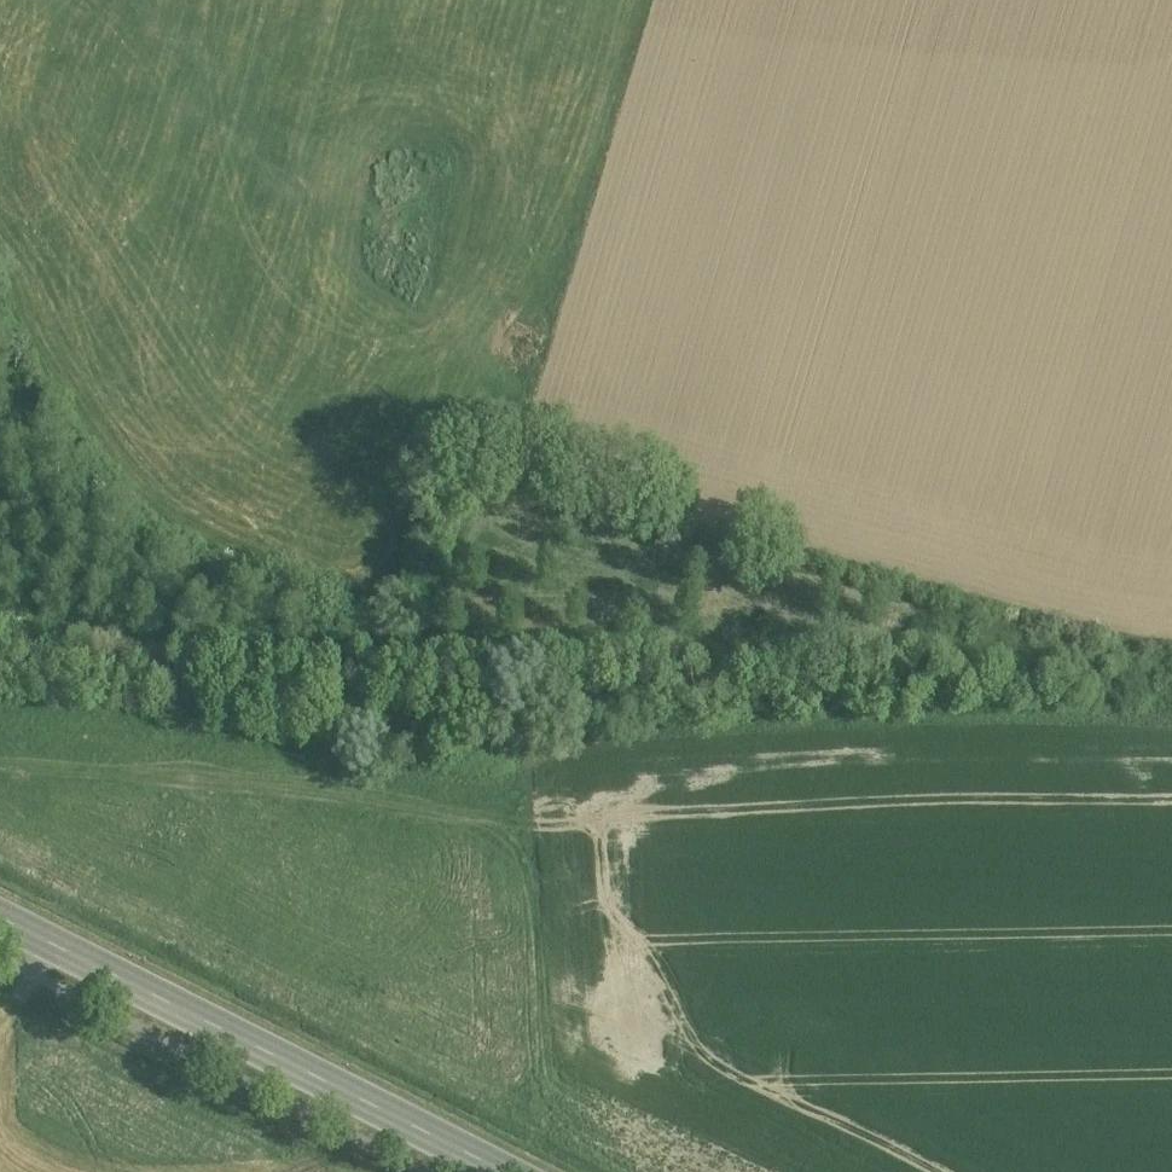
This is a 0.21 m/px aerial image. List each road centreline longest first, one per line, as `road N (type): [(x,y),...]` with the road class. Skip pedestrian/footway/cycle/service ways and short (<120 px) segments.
road 1 (primary): [(0,916),(511,1171)]

